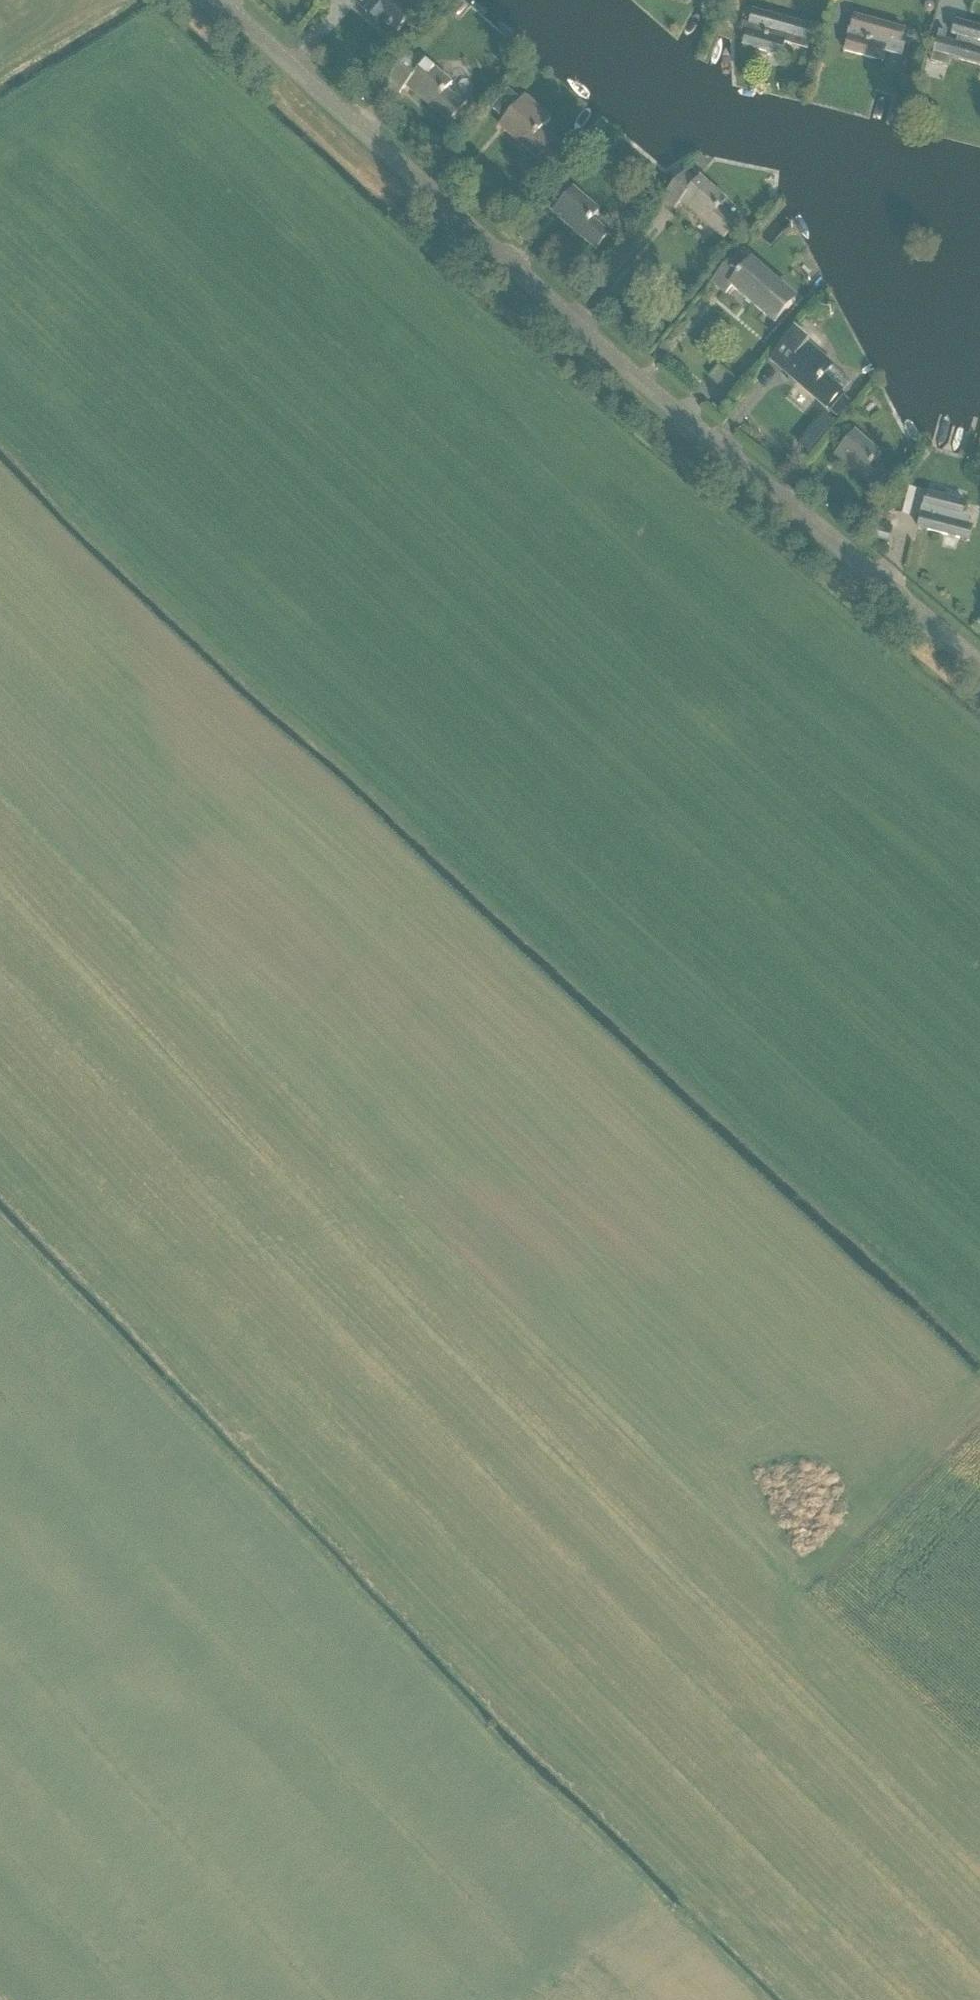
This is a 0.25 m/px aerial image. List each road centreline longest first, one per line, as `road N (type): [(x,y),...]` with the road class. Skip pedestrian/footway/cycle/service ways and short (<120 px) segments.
road 1 (tertiary): [(979,664),(620,362),(219,0)]

